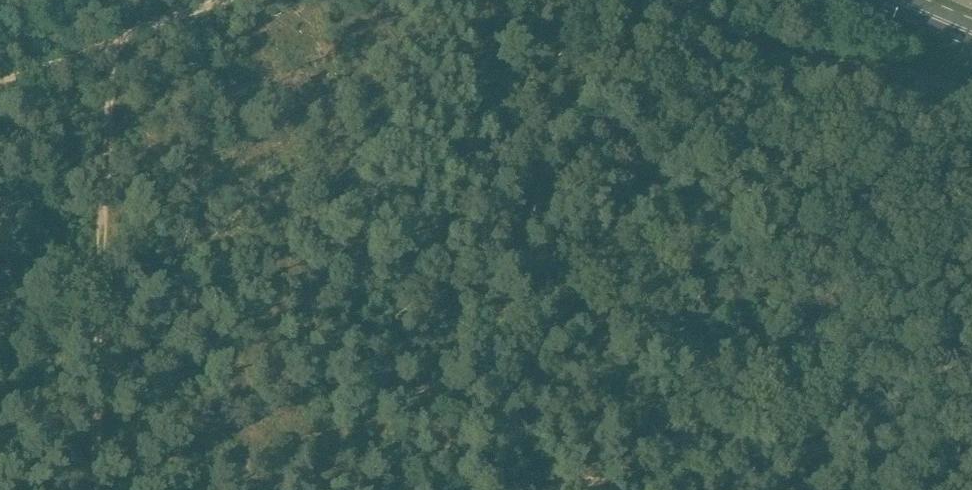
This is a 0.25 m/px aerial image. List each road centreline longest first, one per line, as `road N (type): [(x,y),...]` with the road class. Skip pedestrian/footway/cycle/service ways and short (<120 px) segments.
road 1 (track): [(88,489),(96,47)]
road 2 (track): [(96,47),(216,0)]

